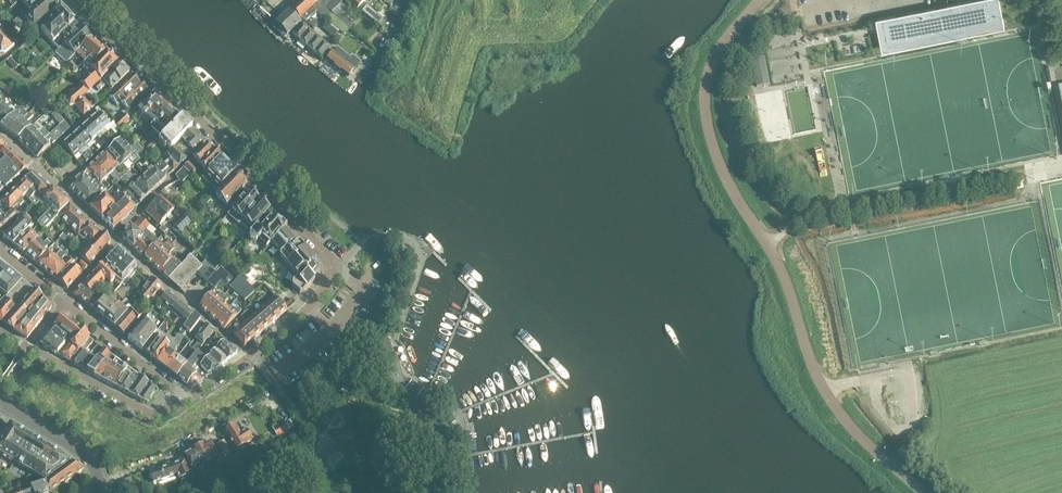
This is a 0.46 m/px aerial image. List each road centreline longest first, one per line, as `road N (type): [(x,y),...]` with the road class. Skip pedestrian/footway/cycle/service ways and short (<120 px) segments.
road 1 (unclassified): [(922,492),(847,429),(710,141),(709,66),(759,0)]
road 2 (residential): [(247,357),(311,309),(330,279),(331,262),(69,0)]
road 3 (residential): [(247,357),(114,238)]
road 4 (residential): [(28,349),(152,414),(184,398)]
road 5 (residential): [(63,303),(184,398)]
road 6 (residential): [(0,141),(114,238)]
road 7 (tertiary): [(97,492),(98,470),(88,457),(0,401)]

